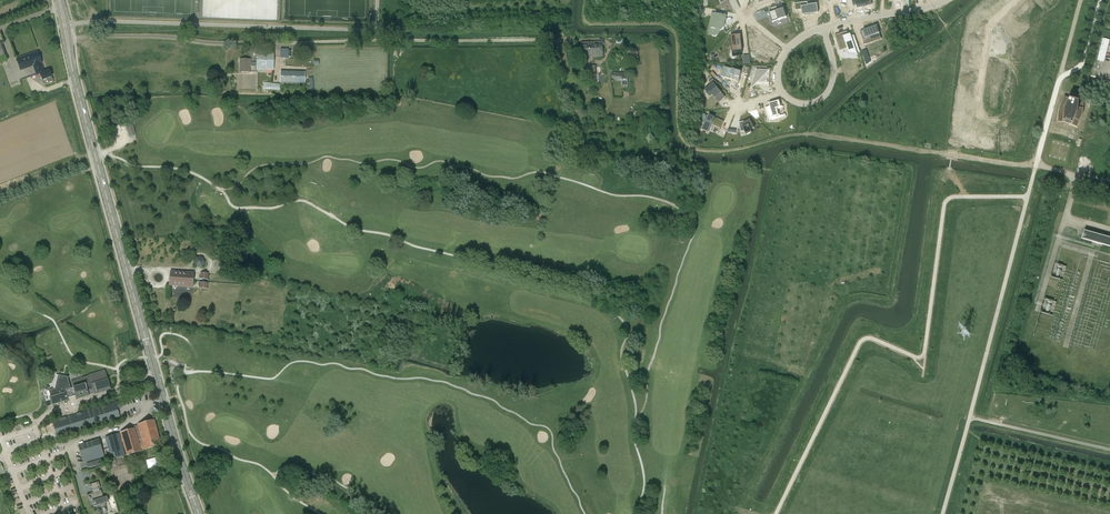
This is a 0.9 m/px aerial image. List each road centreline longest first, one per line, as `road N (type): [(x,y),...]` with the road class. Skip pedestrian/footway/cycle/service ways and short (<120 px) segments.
road 1 (tertiary): [(199,513),(83,111),(60,0)]
road 2 (track): [(828,134),(1036,165)]
road 3 (unclassified): [(1081,0),(1036,165)]
road 4 (residential): [(781,94),(808,105),(831,90),(835,69),(823,27)]

